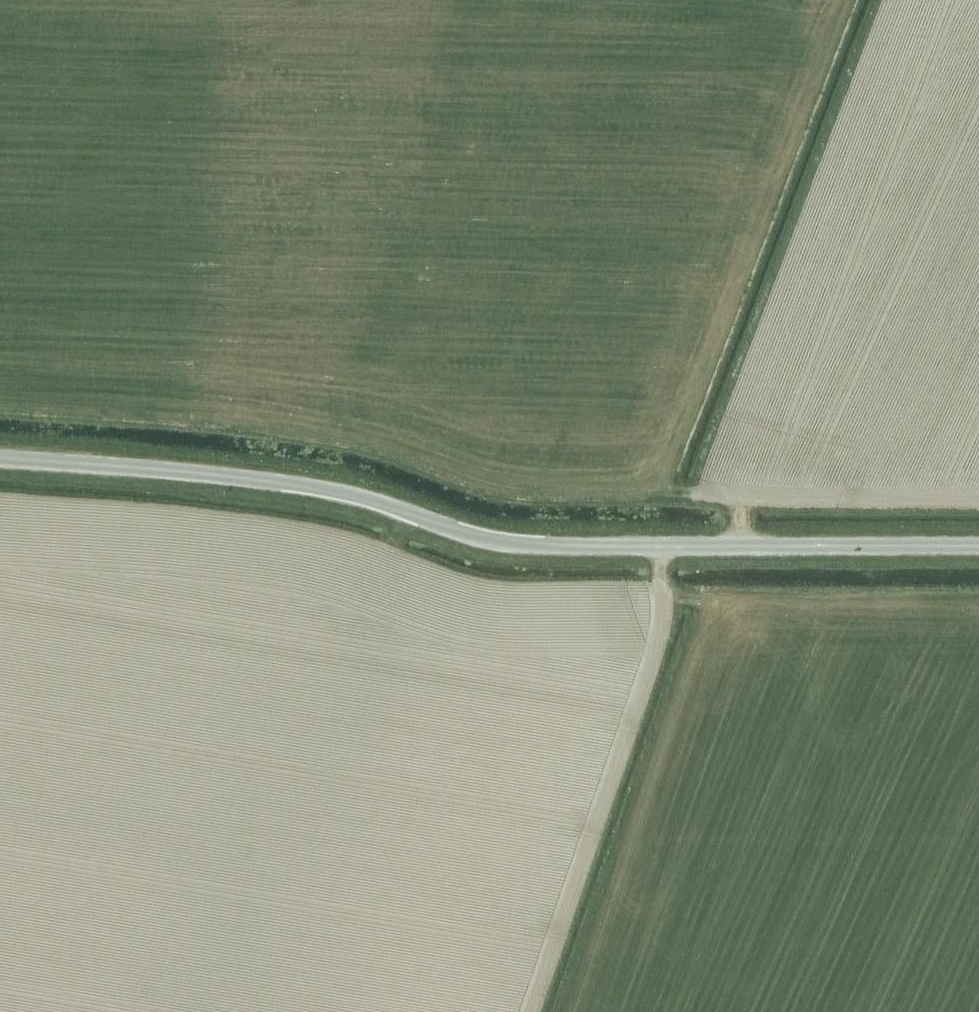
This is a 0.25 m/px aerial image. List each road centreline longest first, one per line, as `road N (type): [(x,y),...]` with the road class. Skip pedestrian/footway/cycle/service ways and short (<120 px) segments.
road 1 (unclassified): [(978,547),(528,545),(283,481),(0,459)]

